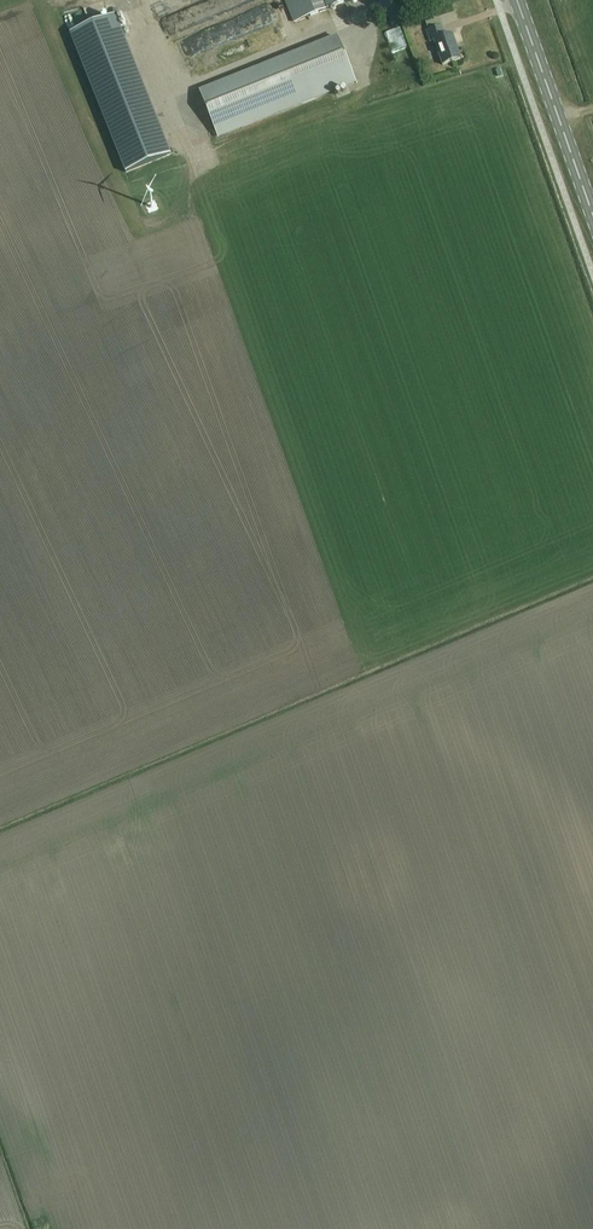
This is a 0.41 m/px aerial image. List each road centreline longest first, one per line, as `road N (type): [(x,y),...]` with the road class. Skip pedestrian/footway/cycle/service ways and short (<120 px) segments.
road 1 (primary): [(592,215),(517,0)]

